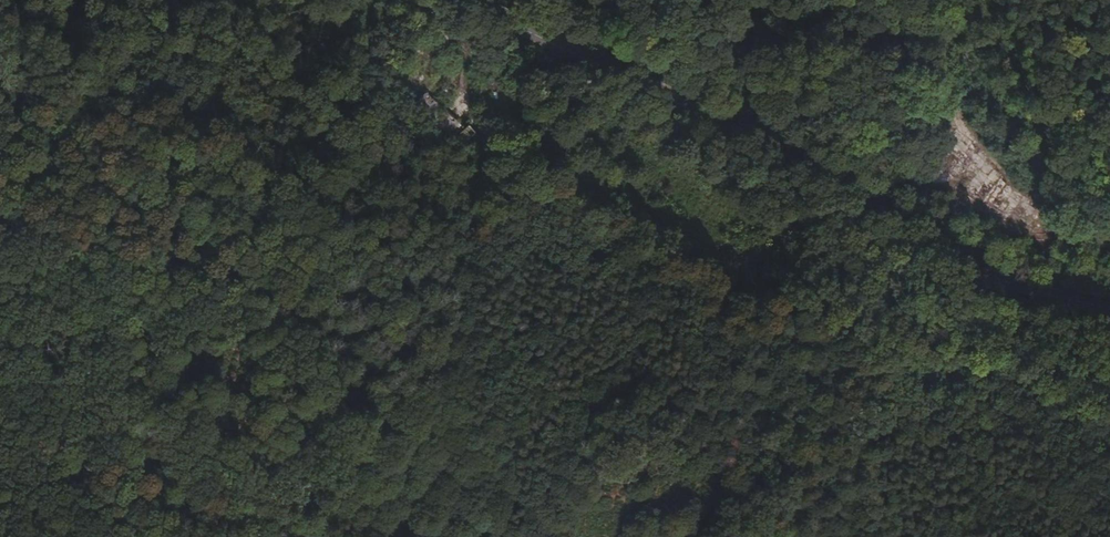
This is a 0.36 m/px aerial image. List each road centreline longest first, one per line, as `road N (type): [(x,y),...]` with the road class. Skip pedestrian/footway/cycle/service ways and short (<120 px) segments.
road 1 (tertiary): [(476,0),(904,219),(1109,300)]
road 2 (track): [(845,0),(877,35),(935,74),(966,136),(1064,245),(1109,261)]
road 3 (track): [(152,536),(0,407)]

